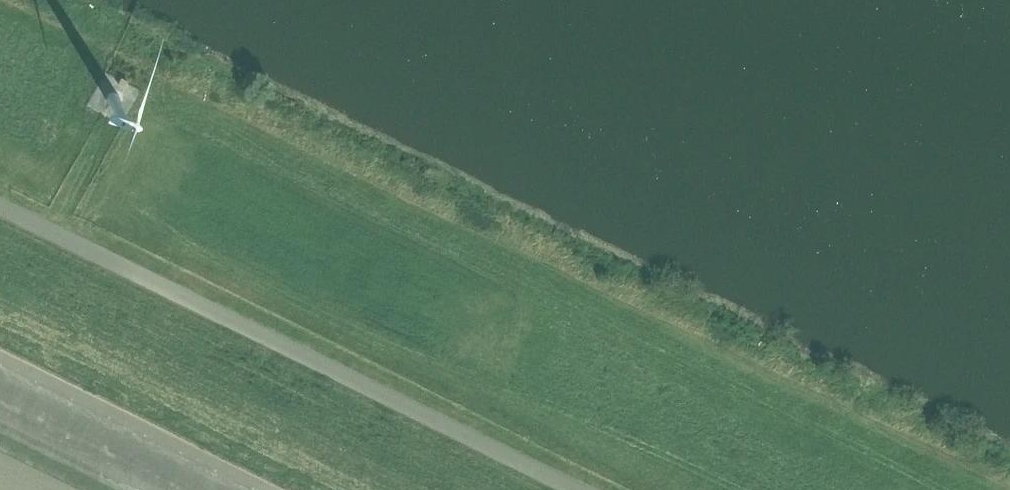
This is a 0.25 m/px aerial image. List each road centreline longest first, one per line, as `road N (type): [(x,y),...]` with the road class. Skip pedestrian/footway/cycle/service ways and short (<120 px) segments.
road 1 (unclassified): [(590,489),(0,192)]

